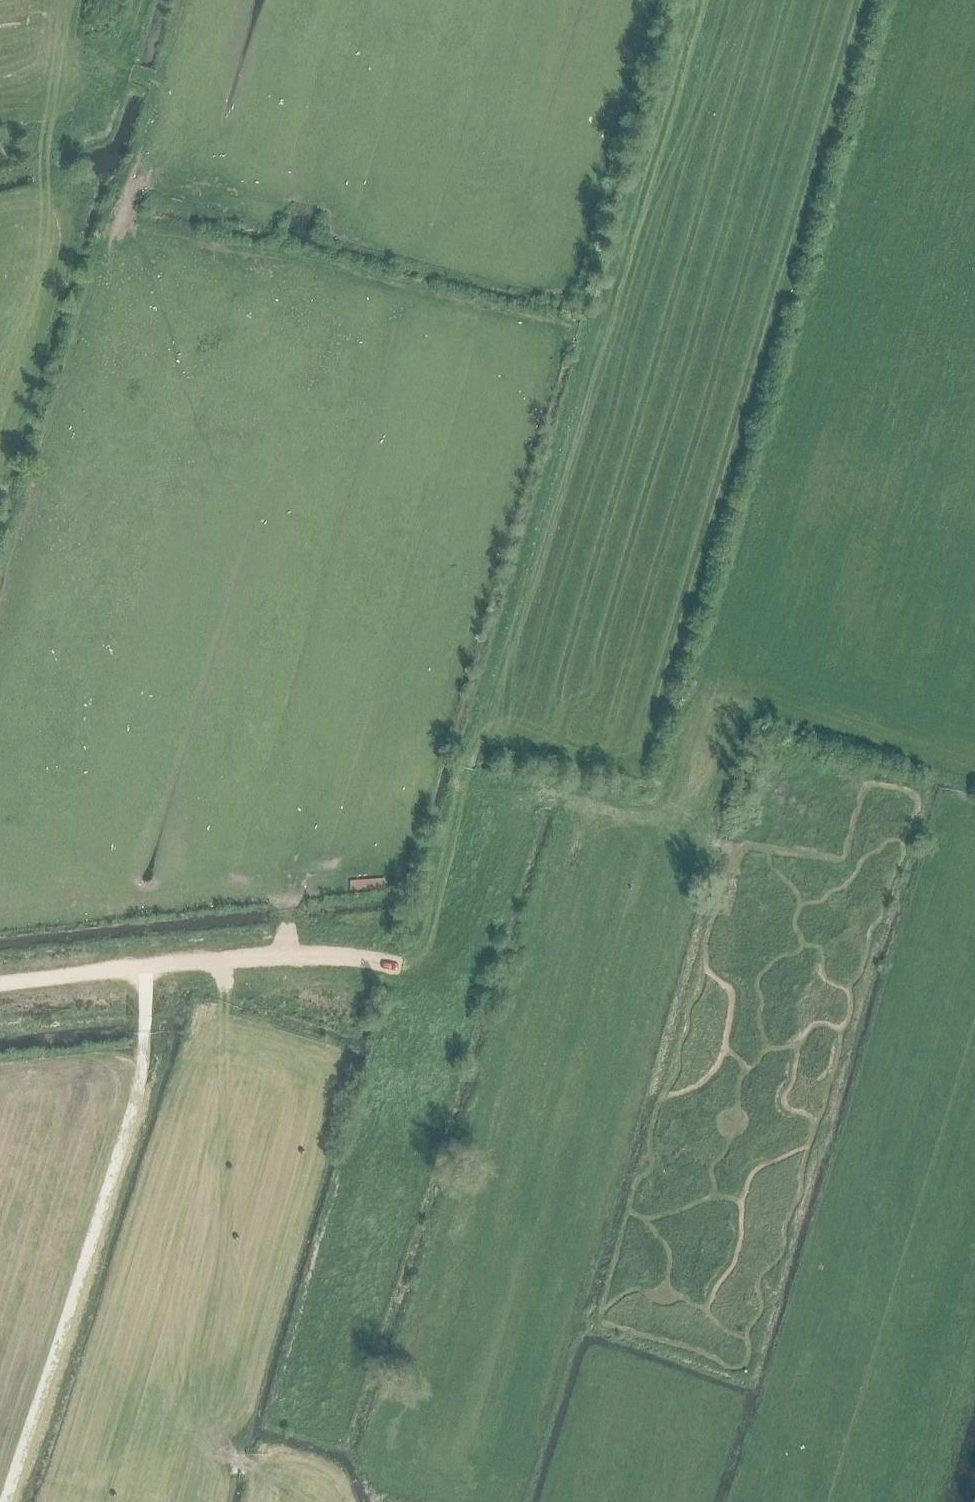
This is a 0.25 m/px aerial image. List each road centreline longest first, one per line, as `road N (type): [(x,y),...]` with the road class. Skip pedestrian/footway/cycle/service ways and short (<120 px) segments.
road 1 (track): [(0,977),(212,953)]

